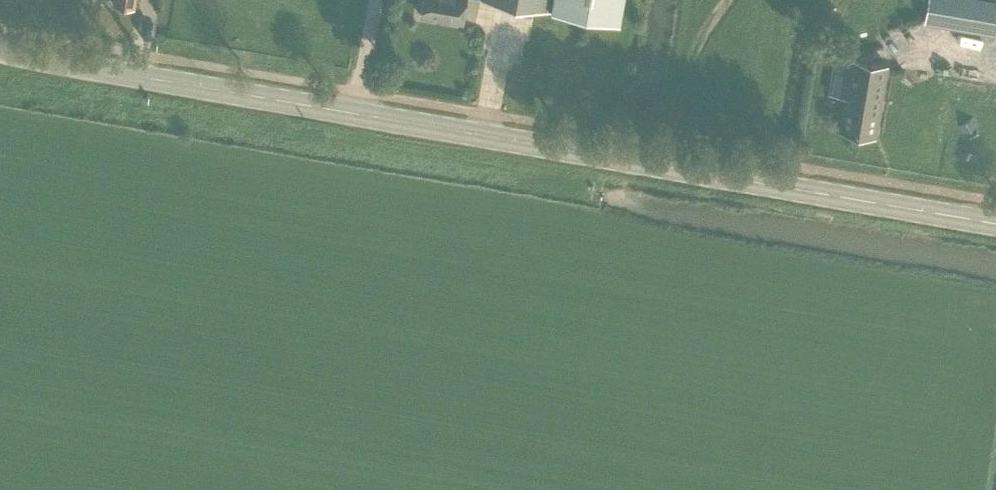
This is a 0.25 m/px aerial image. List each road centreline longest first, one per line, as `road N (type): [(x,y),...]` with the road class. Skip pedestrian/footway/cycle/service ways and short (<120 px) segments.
road 1 (tertiary): [(995,222),(0,50)]

